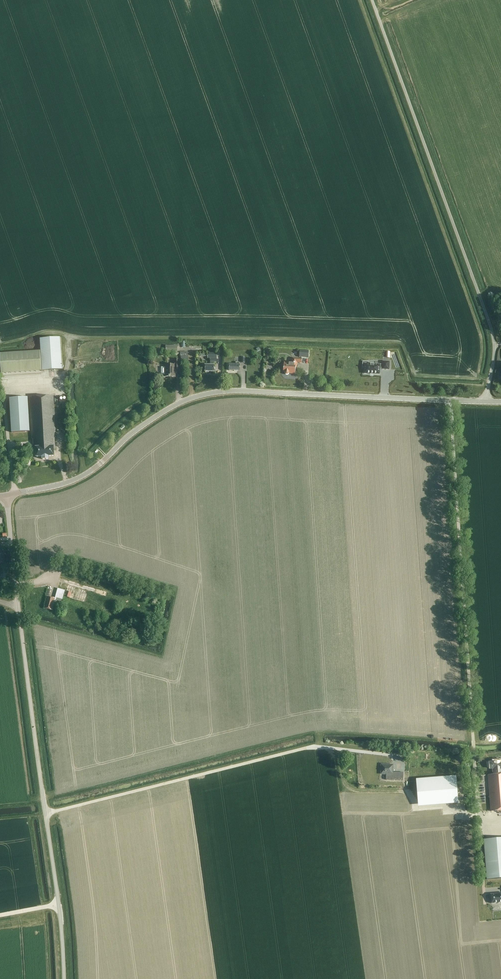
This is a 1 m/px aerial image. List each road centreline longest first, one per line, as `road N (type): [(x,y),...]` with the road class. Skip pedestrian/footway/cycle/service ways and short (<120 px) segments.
road 1 (tertiary): [(6,496),(79,478),(155,418),(209,394),(485,403)]
road 2 (unclassified): [(485,403),(491,330),(371,0)]
road 3 (unclassified): [(45,815),(314,747),(375,754)]
road 4 (unclassified): [(45,815),(6,496)]
road 5 (unclassified): [(63,978),(45,815)]

